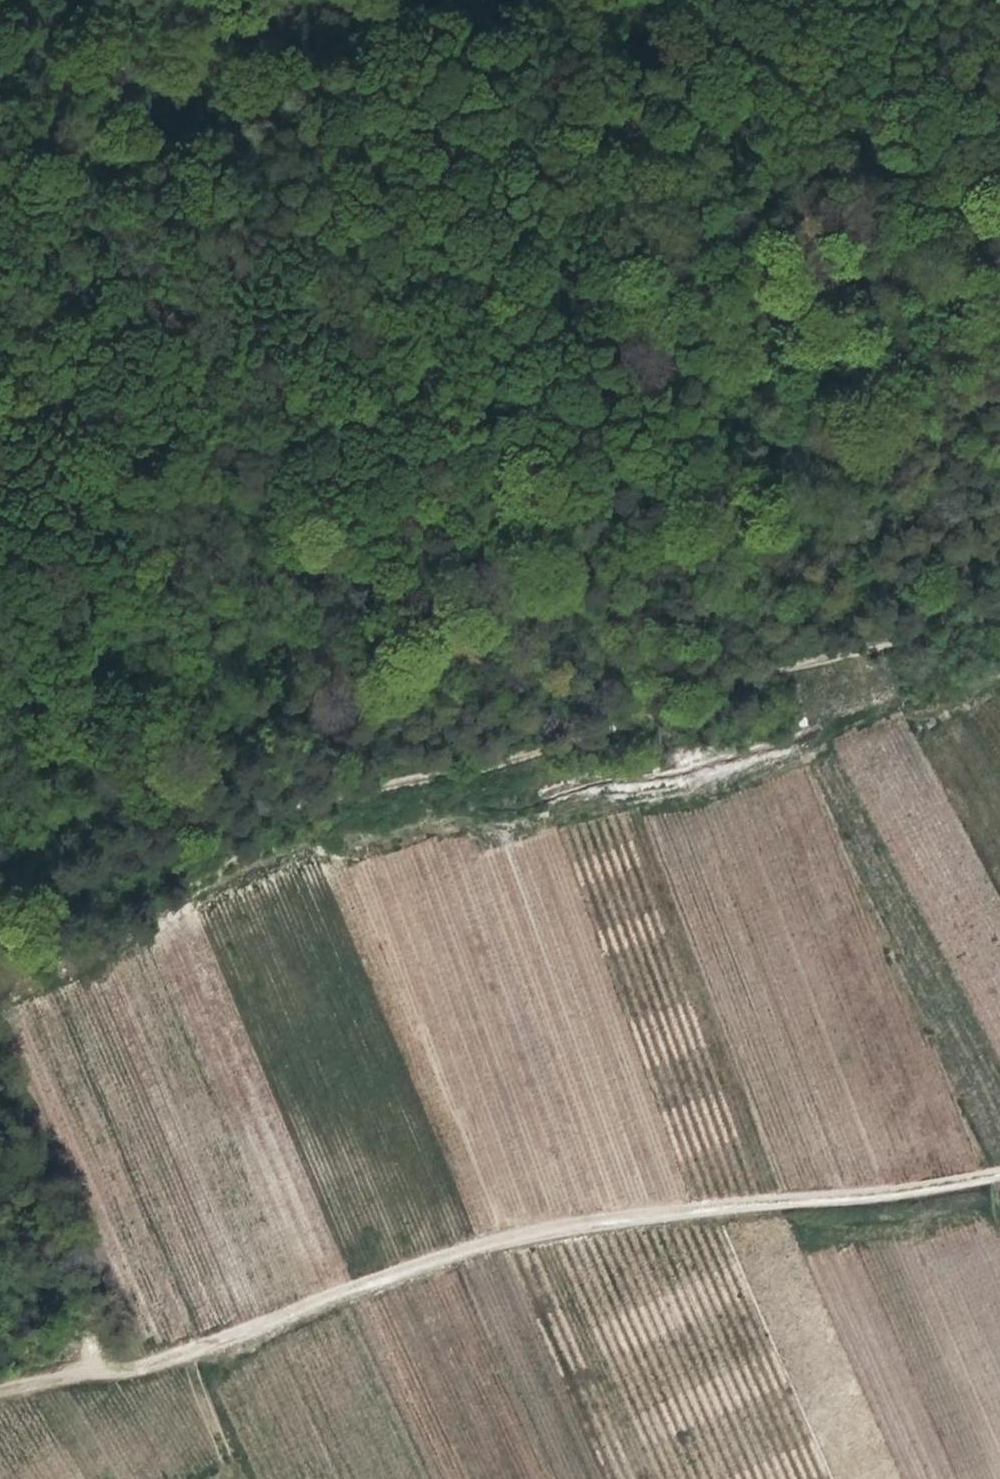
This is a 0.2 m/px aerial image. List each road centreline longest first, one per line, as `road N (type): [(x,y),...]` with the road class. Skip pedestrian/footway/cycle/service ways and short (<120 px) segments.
road 1 (track): [(999,611),(874,649),(736,678),(487,772),(152,831),(0,872)]
road 2 (track): [(999,1170),(613,1217),(467,1250),(220,1344),(0,1396)]

